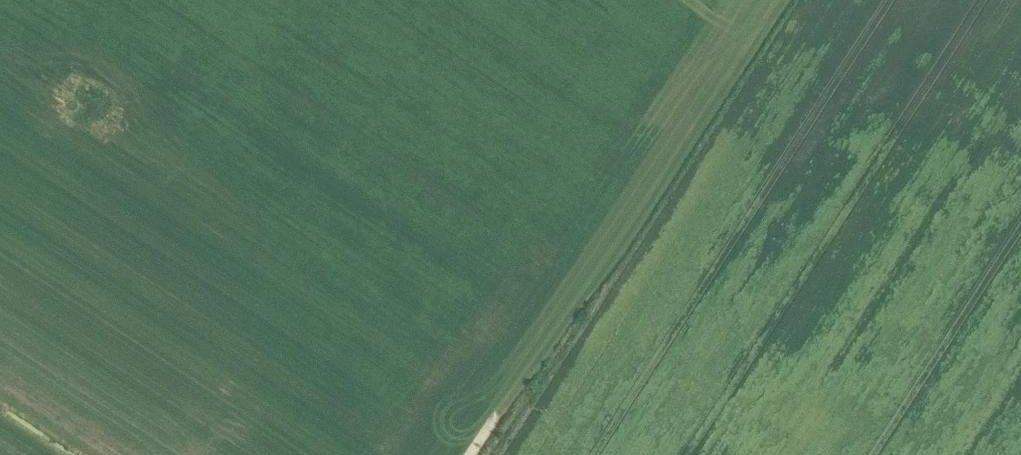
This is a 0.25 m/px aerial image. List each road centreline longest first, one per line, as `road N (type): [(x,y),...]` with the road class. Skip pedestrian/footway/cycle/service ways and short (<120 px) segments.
road 1 (track): [(468,454),(558,319)]

